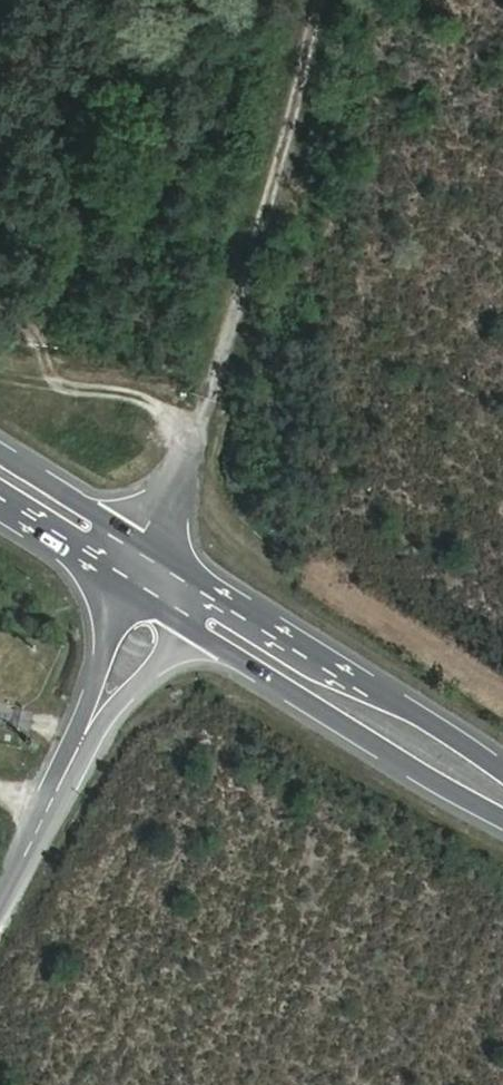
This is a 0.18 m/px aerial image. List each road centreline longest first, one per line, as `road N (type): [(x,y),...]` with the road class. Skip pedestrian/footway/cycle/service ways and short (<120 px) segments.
road 1 (track): [(330,0),(167,568)]
road 2 (primary): [(502,779),(167,568)]
road 3 (tertiary): [(0,912),(167,568)]
road 4 (primary): [(167,568),(0,462)]

